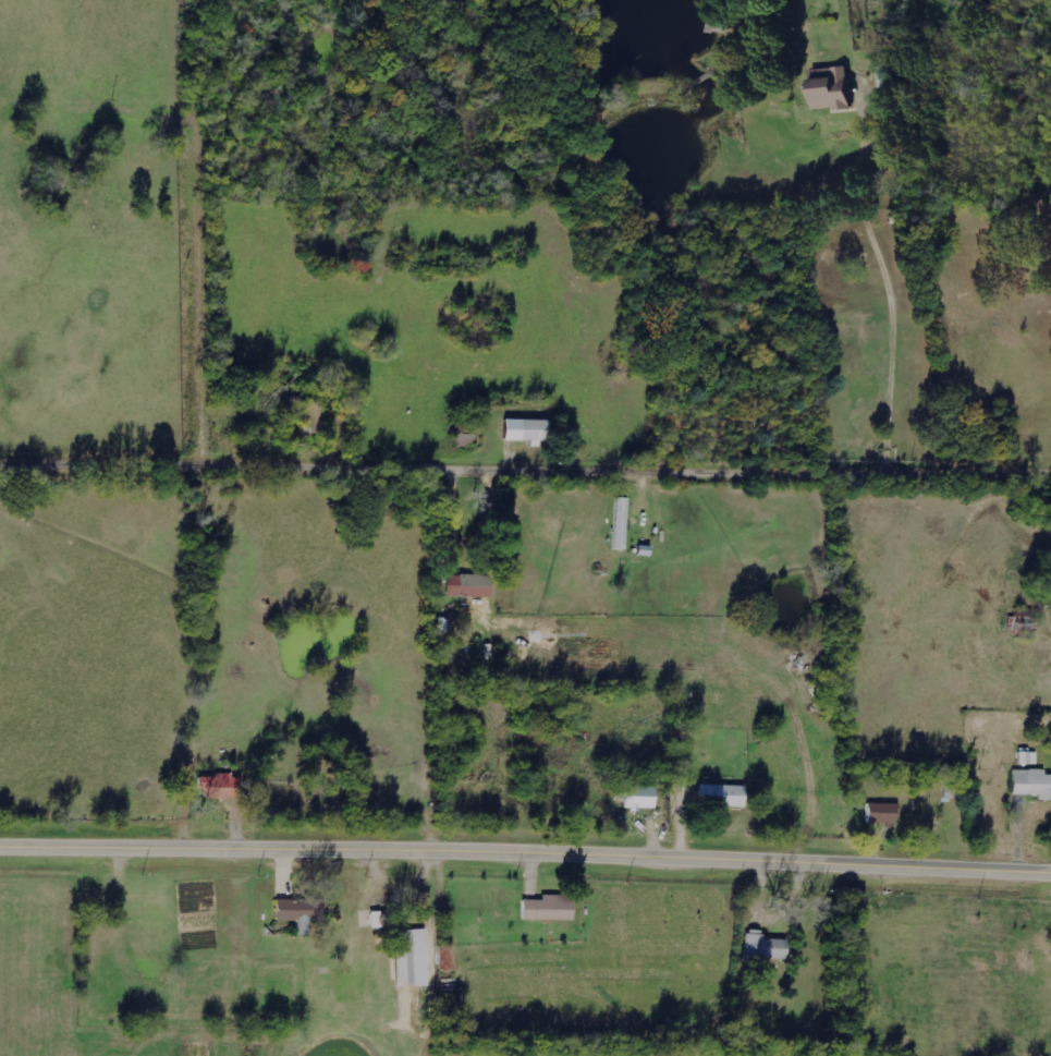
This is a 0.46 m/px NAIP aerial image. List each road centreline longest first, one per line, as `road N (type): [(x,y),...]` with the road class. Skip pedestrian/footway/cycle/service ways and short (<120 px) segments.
road 1 (tertiary): [(1050,868),(436,846),(0,843)]
road 2 (residential): [(1050,485),(209,480),(0,469)]
road 3 (residential): [(891,480),(929,347),(892,0)]
road 4 (residential): [(209,480),(216,0)]

